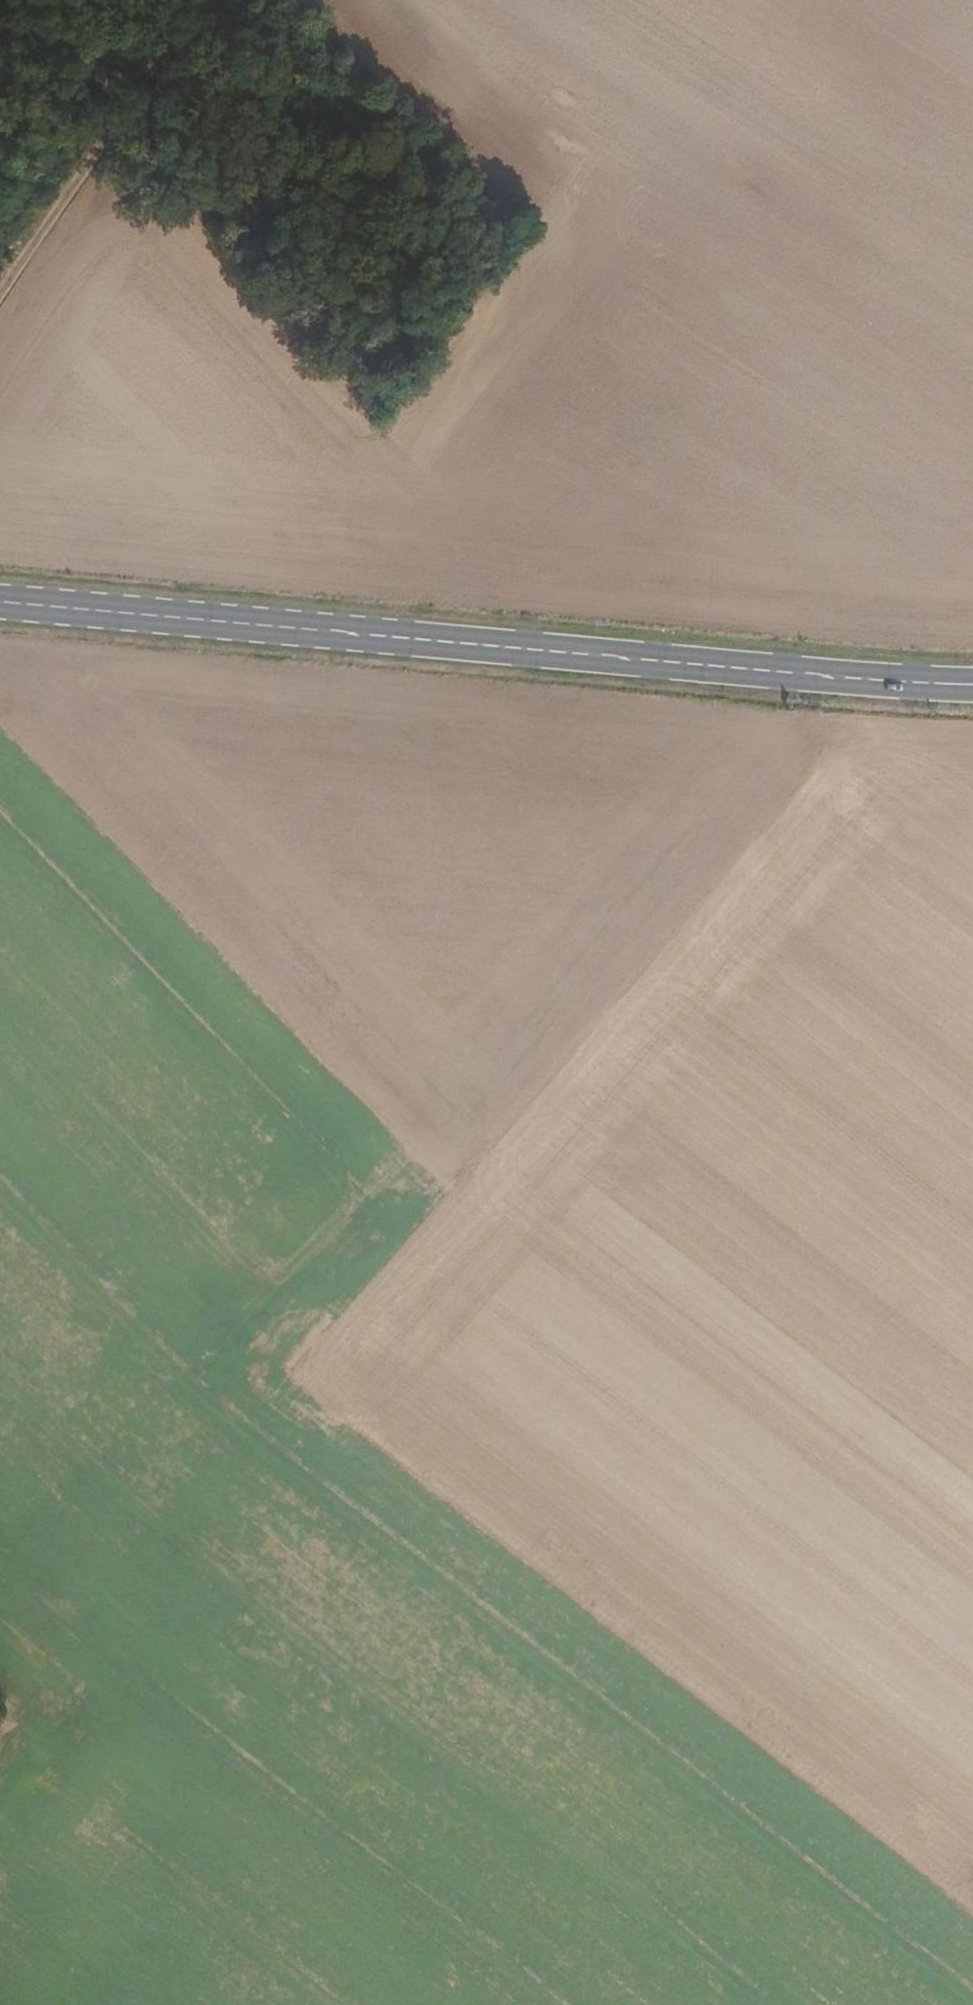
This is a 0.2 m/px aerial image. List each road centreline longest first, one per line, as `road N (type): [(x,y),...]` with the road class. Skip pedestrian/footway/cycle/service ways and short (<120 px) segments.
road 1 (primary): [(972,684),(0,602)]
road 2 (track): [(0,320),(231,0)]

